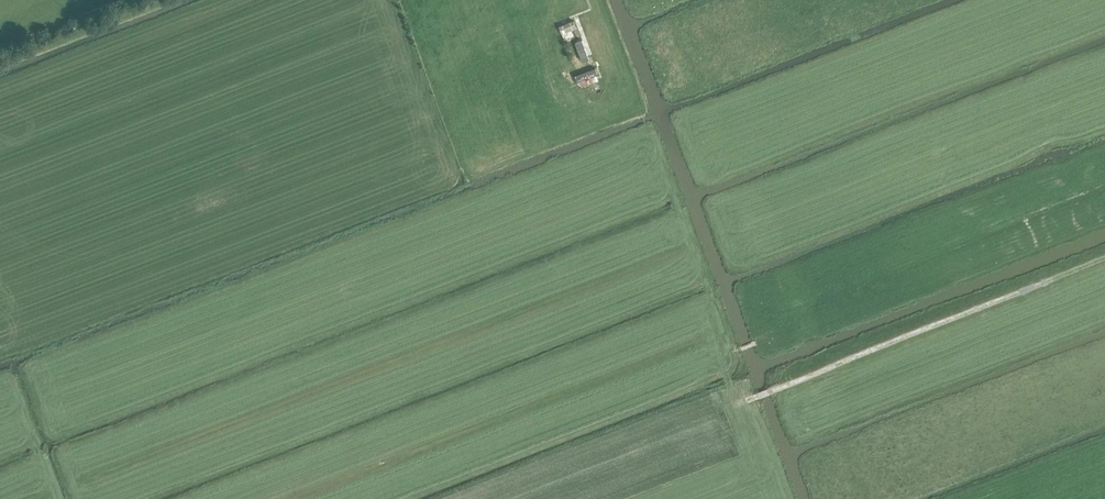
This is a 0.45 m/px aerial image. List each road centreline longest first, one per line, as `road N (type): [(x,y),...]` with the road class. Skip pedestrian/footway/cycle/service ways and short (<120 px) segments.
road 1 (track): [(746,401),(1104,259)]

